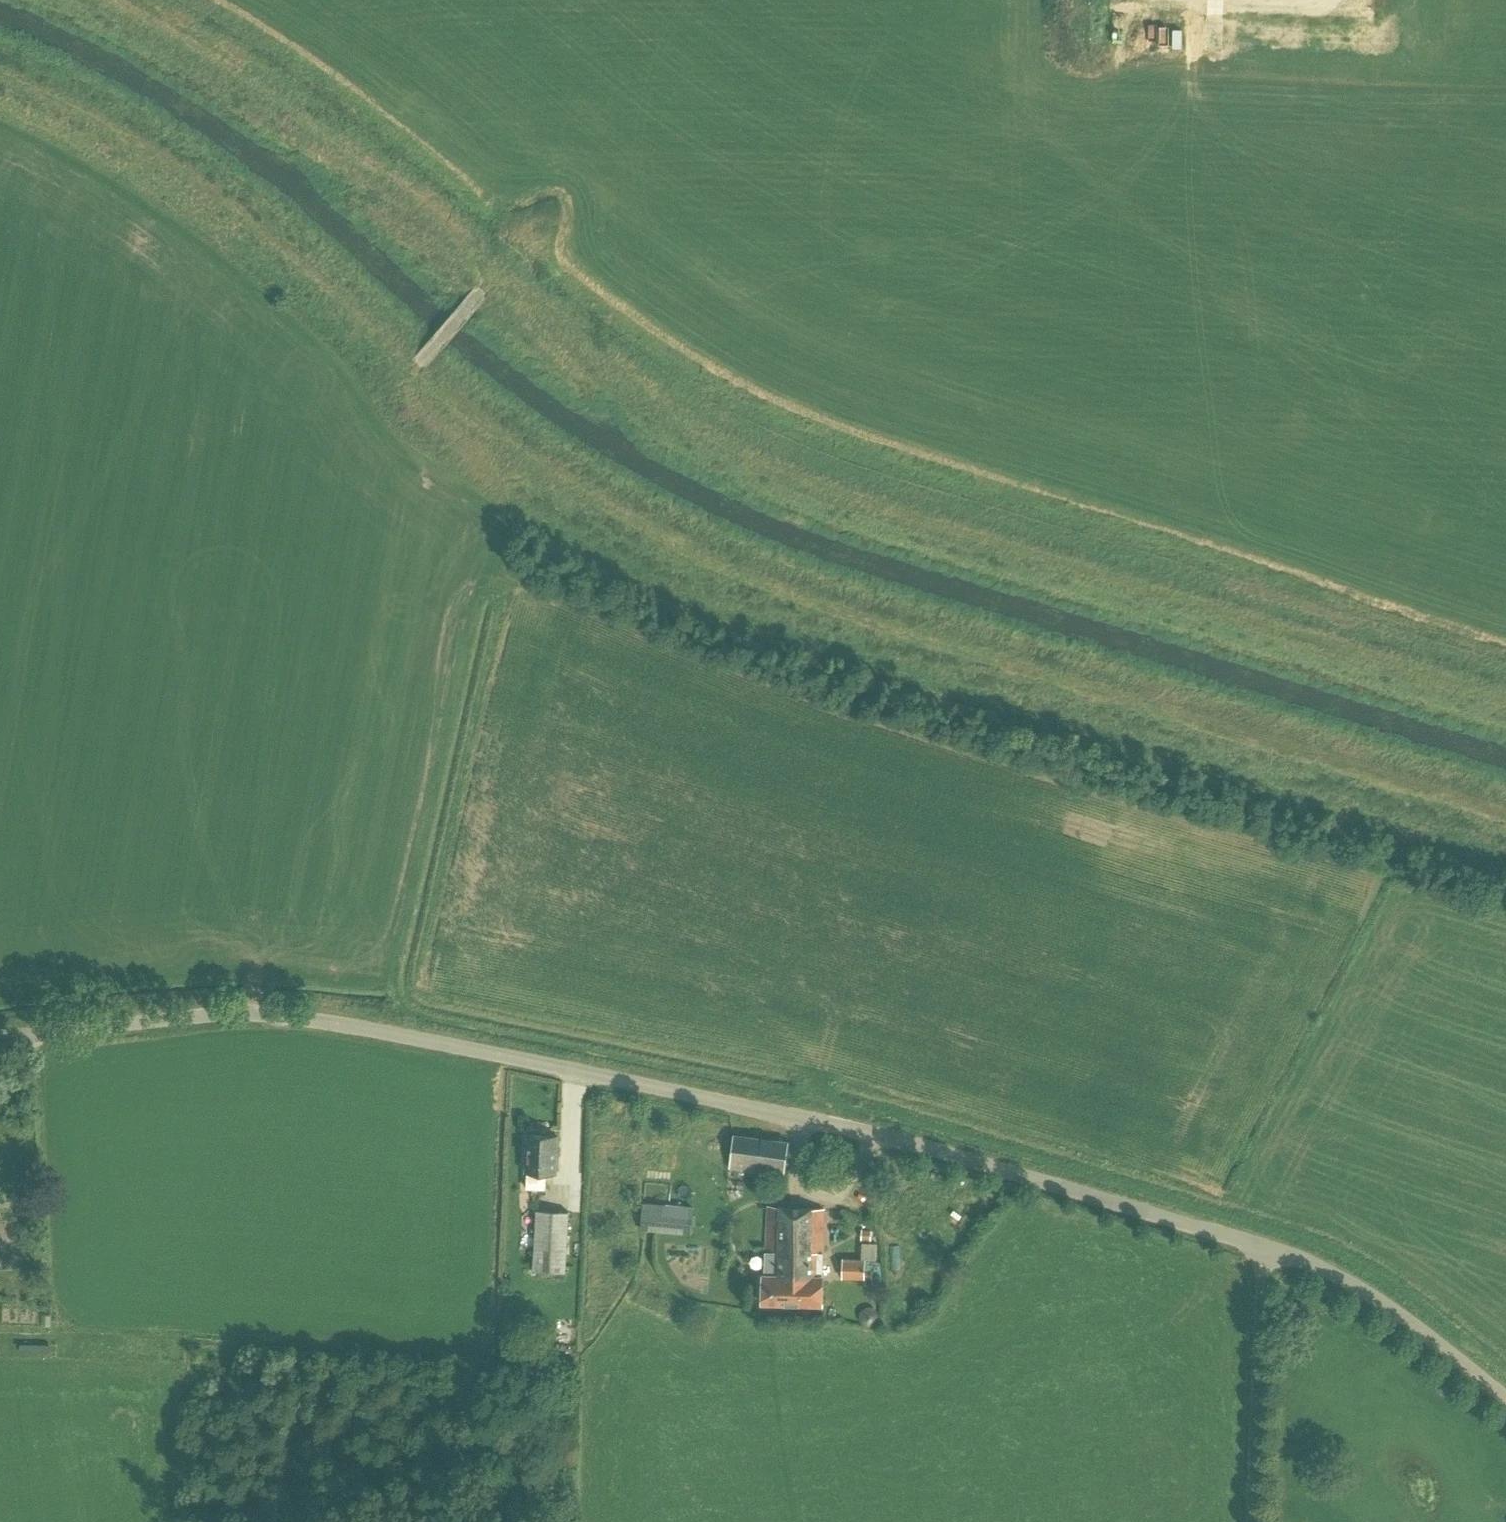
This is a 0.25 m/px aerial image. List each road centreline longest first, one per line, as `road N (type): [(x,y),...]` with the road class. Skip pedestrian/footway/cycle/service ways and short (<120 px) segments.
road 1 (unclassified): [(1505,1396),(1386,1300),(1263,1242),(817,1120),(314,1015),(166,1016),(0,1045)]

